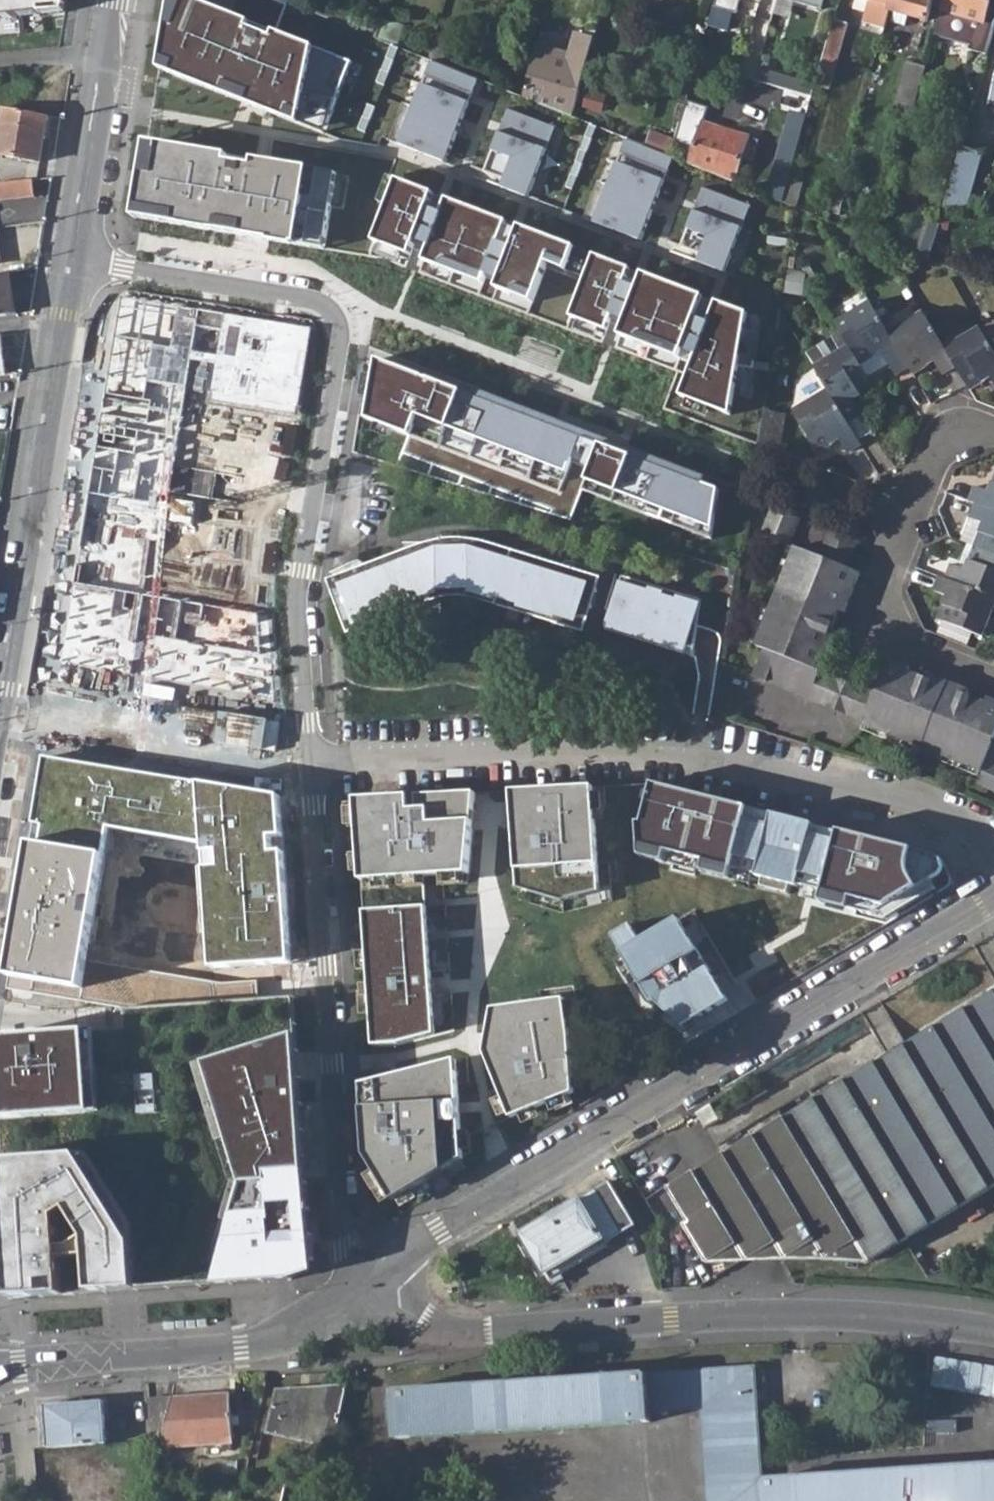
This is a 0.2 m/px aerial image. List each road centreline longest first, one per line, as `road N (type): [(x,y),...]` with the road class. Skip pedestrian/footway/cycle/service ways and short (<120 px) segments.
road 1 (residential): [(309,763),(298,581),(341,331),(324,302),(71,262)]
road 2 (residential): [(387,1284),(441,1230),(993,899)]
road 3 (residential): [(993,864),(972,826),(903,792),(702,761),(602,755),(309,763)]
road 4 (tertiary): [(387,1284),(453,1333),(834,1317),(993,1335)]
road 5 (residential): [(387,1284),(345,1249),(309,763)]
road 6 (tertiary): [(71,262),(0,685)]
road 7 (tertiary): [(387,1284),(311,1332),(243,1350),(0,1366)]
road 8 (residential): [(993,429),(960,435),(927,464),(883,524),(875,576),(885,622),(931,656),(993,677)]
road 9 (residential): [(309,763),(0,712)]
road 10 (tertiary): [(116,0),(71,262)]

